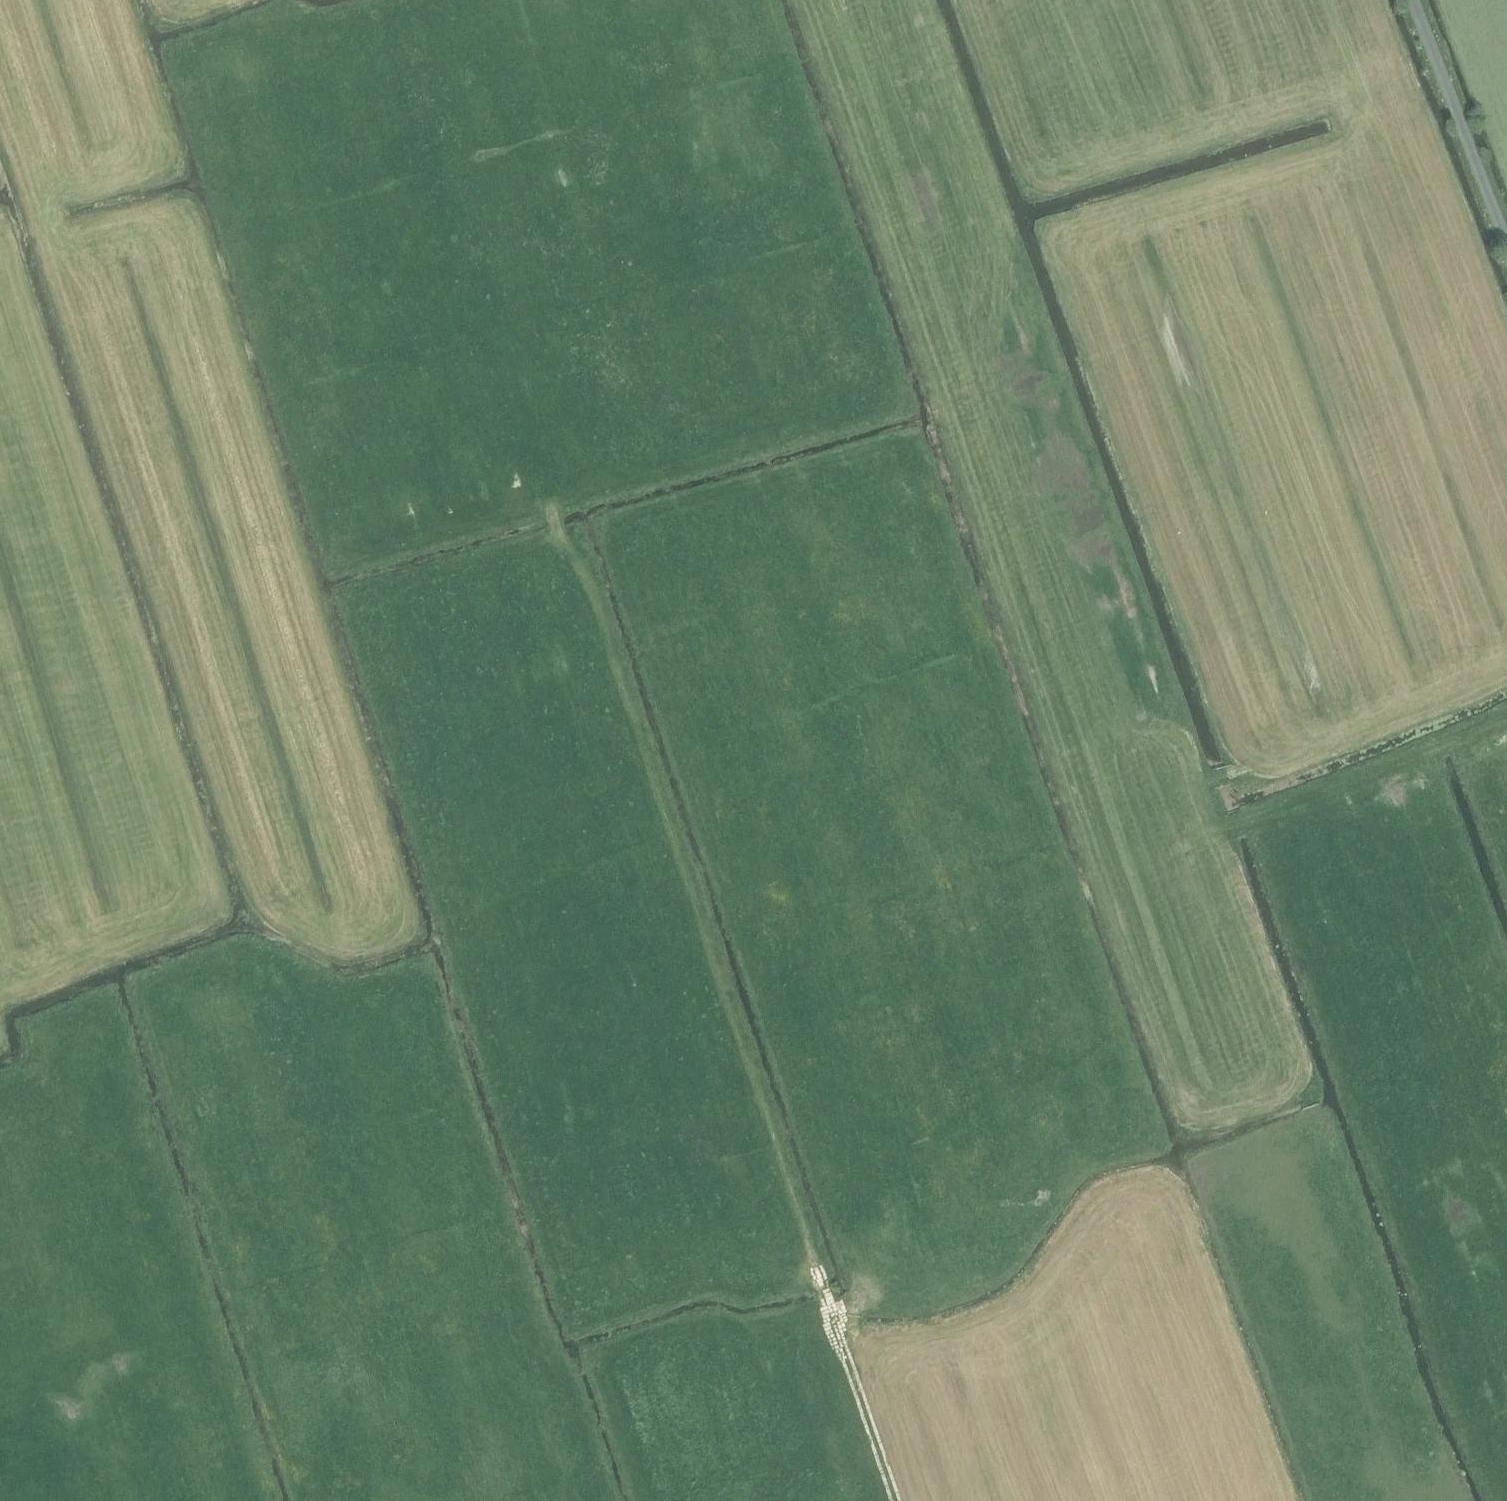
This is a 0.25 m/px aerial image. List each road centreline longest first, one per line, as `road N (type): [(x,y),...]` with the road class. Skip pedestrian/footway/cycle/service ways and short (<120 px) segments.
road 1 (unclassified): [(1506,248),(1412,0)]

